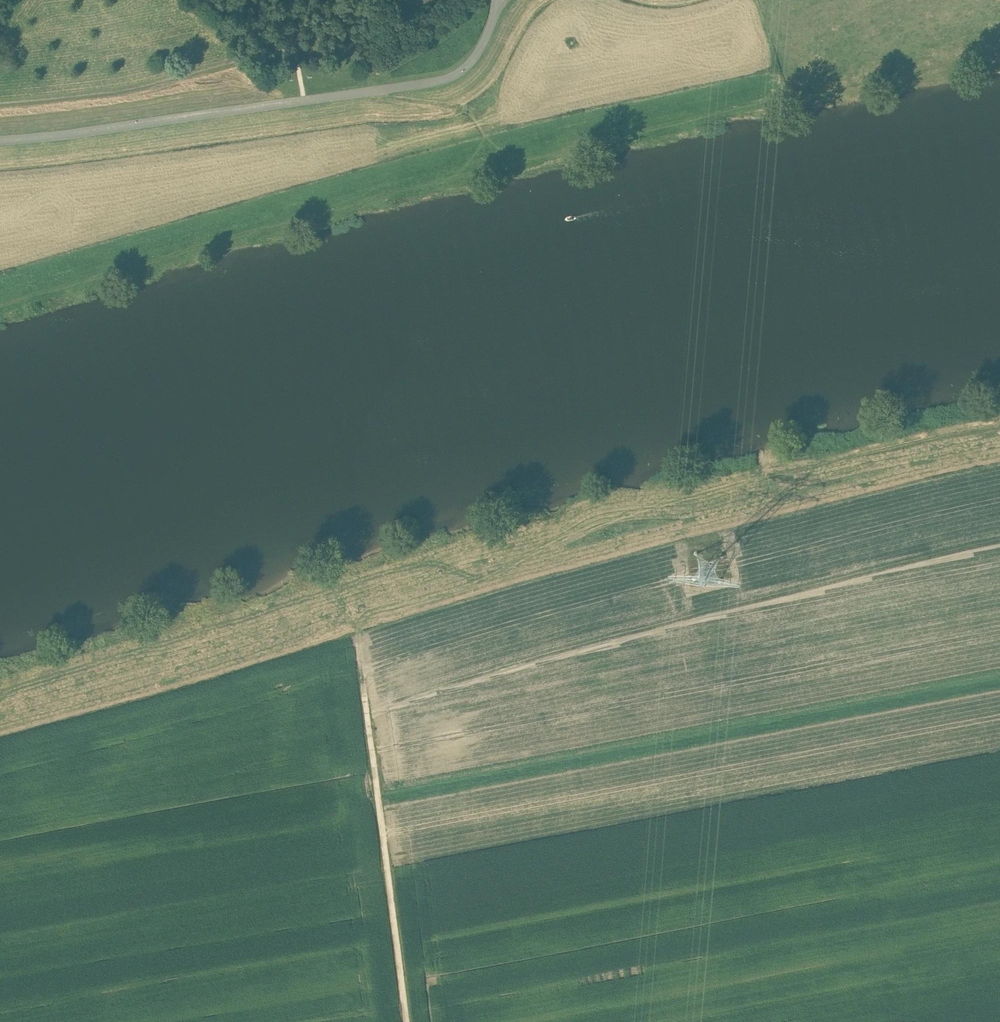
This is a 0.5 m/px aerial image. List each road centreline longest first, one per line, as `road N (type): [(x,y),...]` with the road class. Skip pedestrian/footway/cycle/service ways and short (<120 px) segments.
road 1 (unclassified): [(0,142),(432,85),(471,62),(504,0)]
road 2 (track): [(406,1021),(365,689)]

